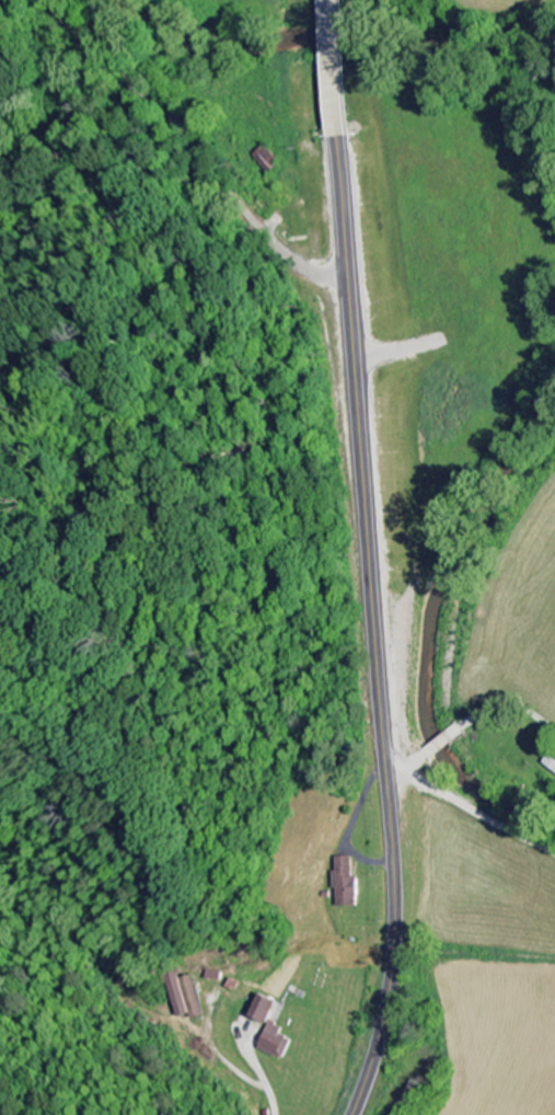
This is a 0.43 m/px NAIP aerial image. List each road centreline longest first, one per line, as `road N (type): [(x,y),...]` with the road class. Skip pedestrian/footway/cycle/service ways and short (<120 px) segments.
road 1 (secondary): [(350,1114),(383,1015),(392,854),(325,0)]
road 2 (residential): [(345,279),(301,274),(282,257),(172,116),(64,0)]
road 3 (residential): [(388,780),(423,788),(473,815),(488,783),(471,732),(504,708),(554,731)]

